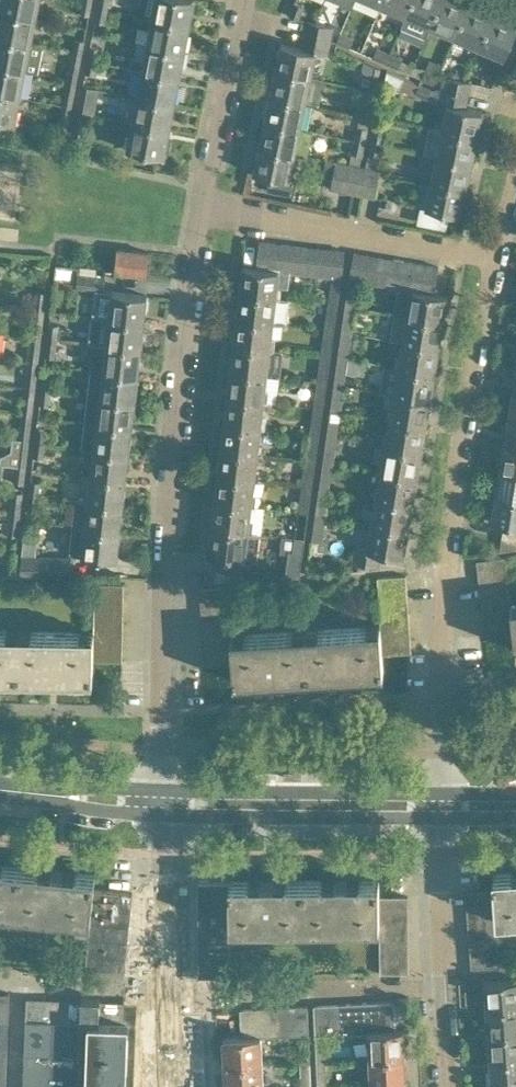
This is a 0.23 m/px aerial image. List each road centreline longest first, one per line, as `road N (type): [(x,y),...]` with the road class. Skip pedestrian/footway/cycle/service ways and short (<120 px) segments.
road 1 (residential): [(161,802),(165,579),(204,212)]
road 2 (residential): [(439,805),(446,571),(497,255)]
road 3 (residential): [(497,255),(204,212)]
road 4 (tertiary): [(439,805),(161,802)]
road 5 (residential): [(174,992),(442,986)]
road 6 (residential): [(204,212),(246,0)]
road 7 (residential): [(174,992),(161,802)]
road 8 (residential): [(442,986),(439,805)]
road 9 (residential): [(174,992),(0,985)]
road 10 (tertiary): [(161,802),(0,792)]

